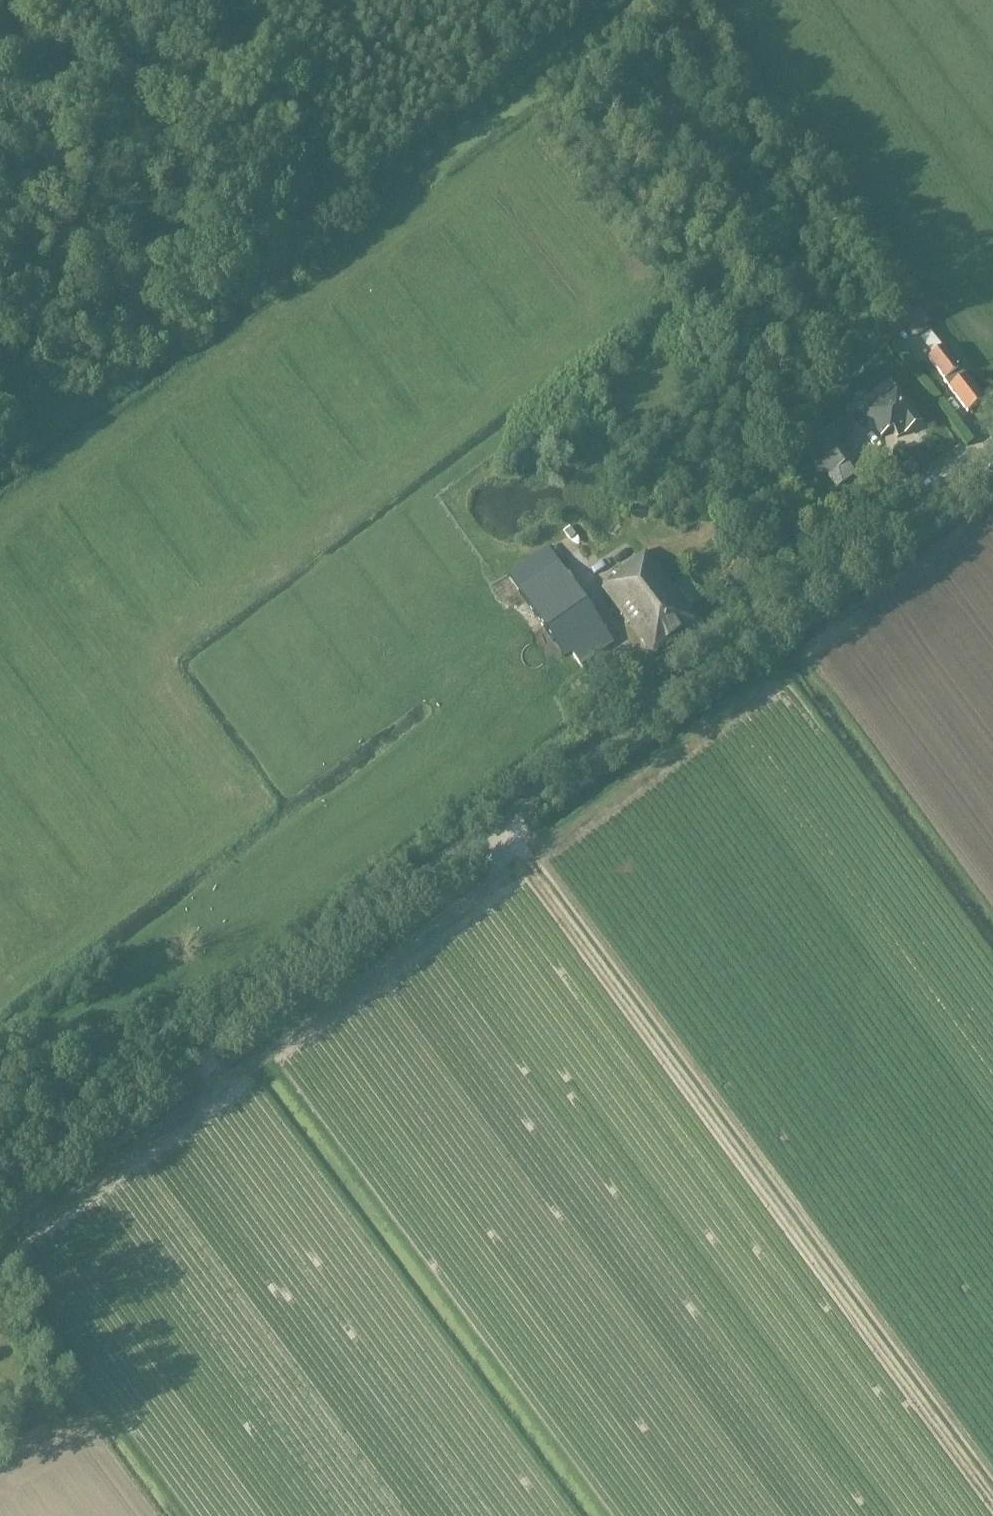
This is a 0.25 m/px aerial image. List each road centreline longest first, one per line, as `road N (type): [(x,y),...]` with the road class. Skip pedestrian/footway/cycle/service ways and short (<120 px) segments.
road 1 (unclassified): [(0,1187),(992,452)]
road 2 (track): [(499,817),(992,1490)]

